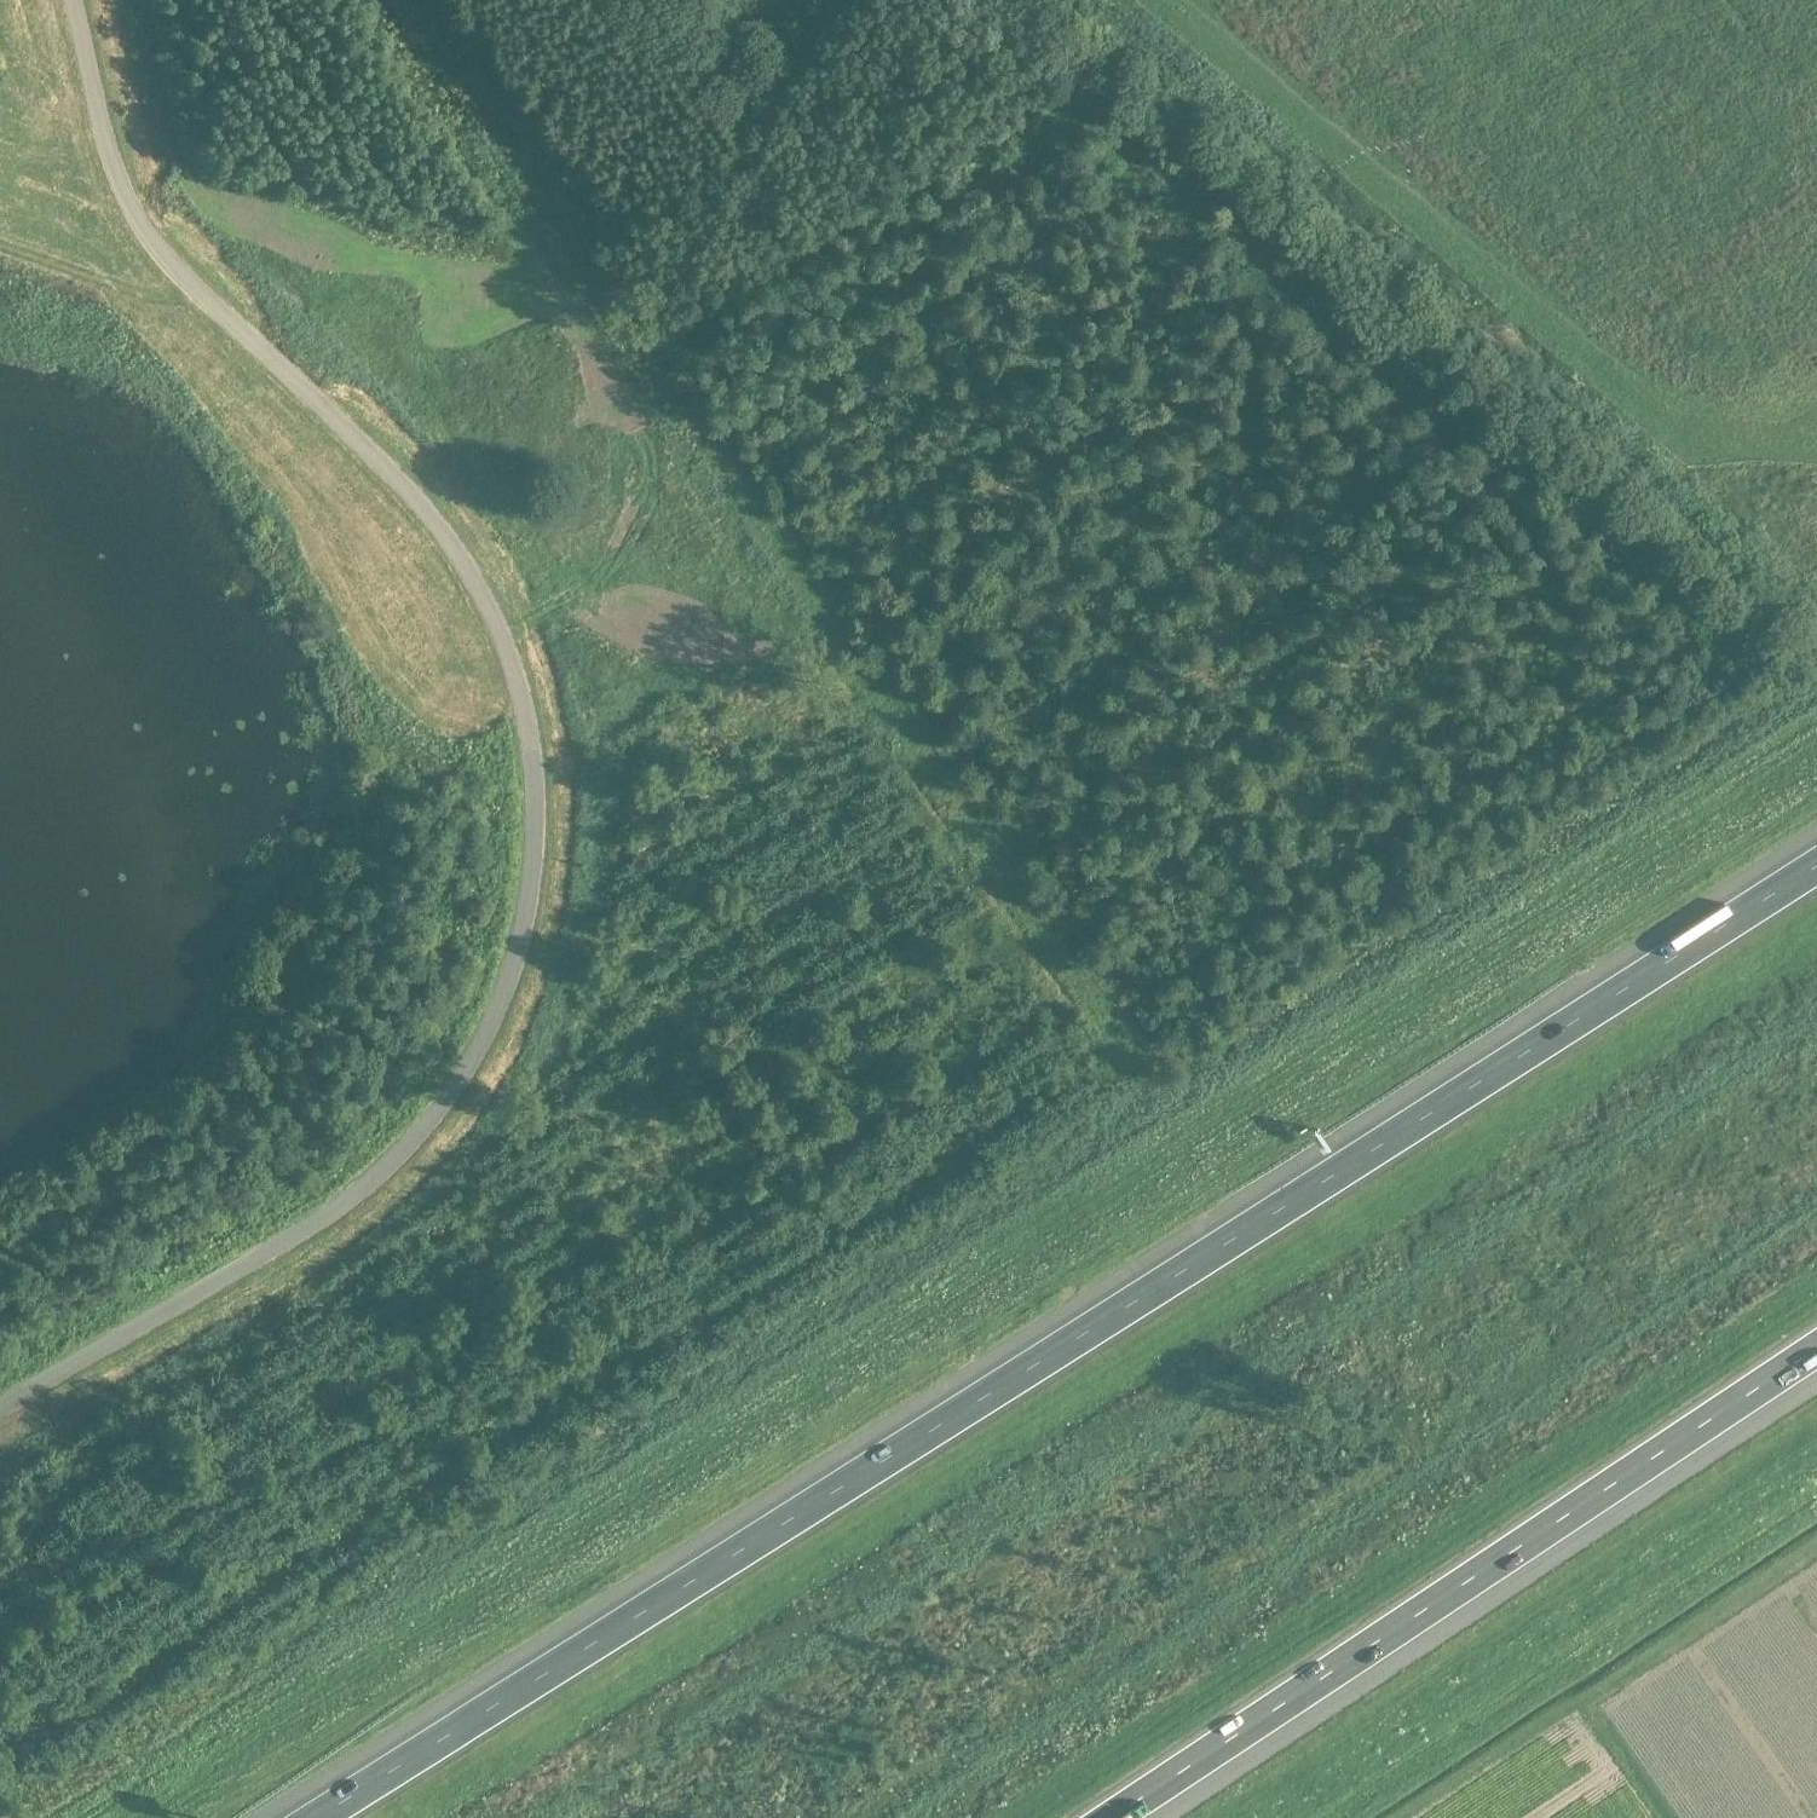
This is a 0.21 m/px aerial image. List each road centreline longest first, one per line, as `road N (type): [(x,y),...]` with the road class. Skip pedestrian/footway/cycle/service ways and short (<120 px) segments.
road 1 (motorway): [(1816,838),(274,1817)]
road 2 (tertiary): [(0,1408),(287,1241),(402,1150),(458,1079),(499,1000),(526,914),(536,823),(518,683),(483,596),(402,481),(154,242),(110,156),(73,0)]
road 3 (motorway): [(1110,1817),(1816,1350)]

